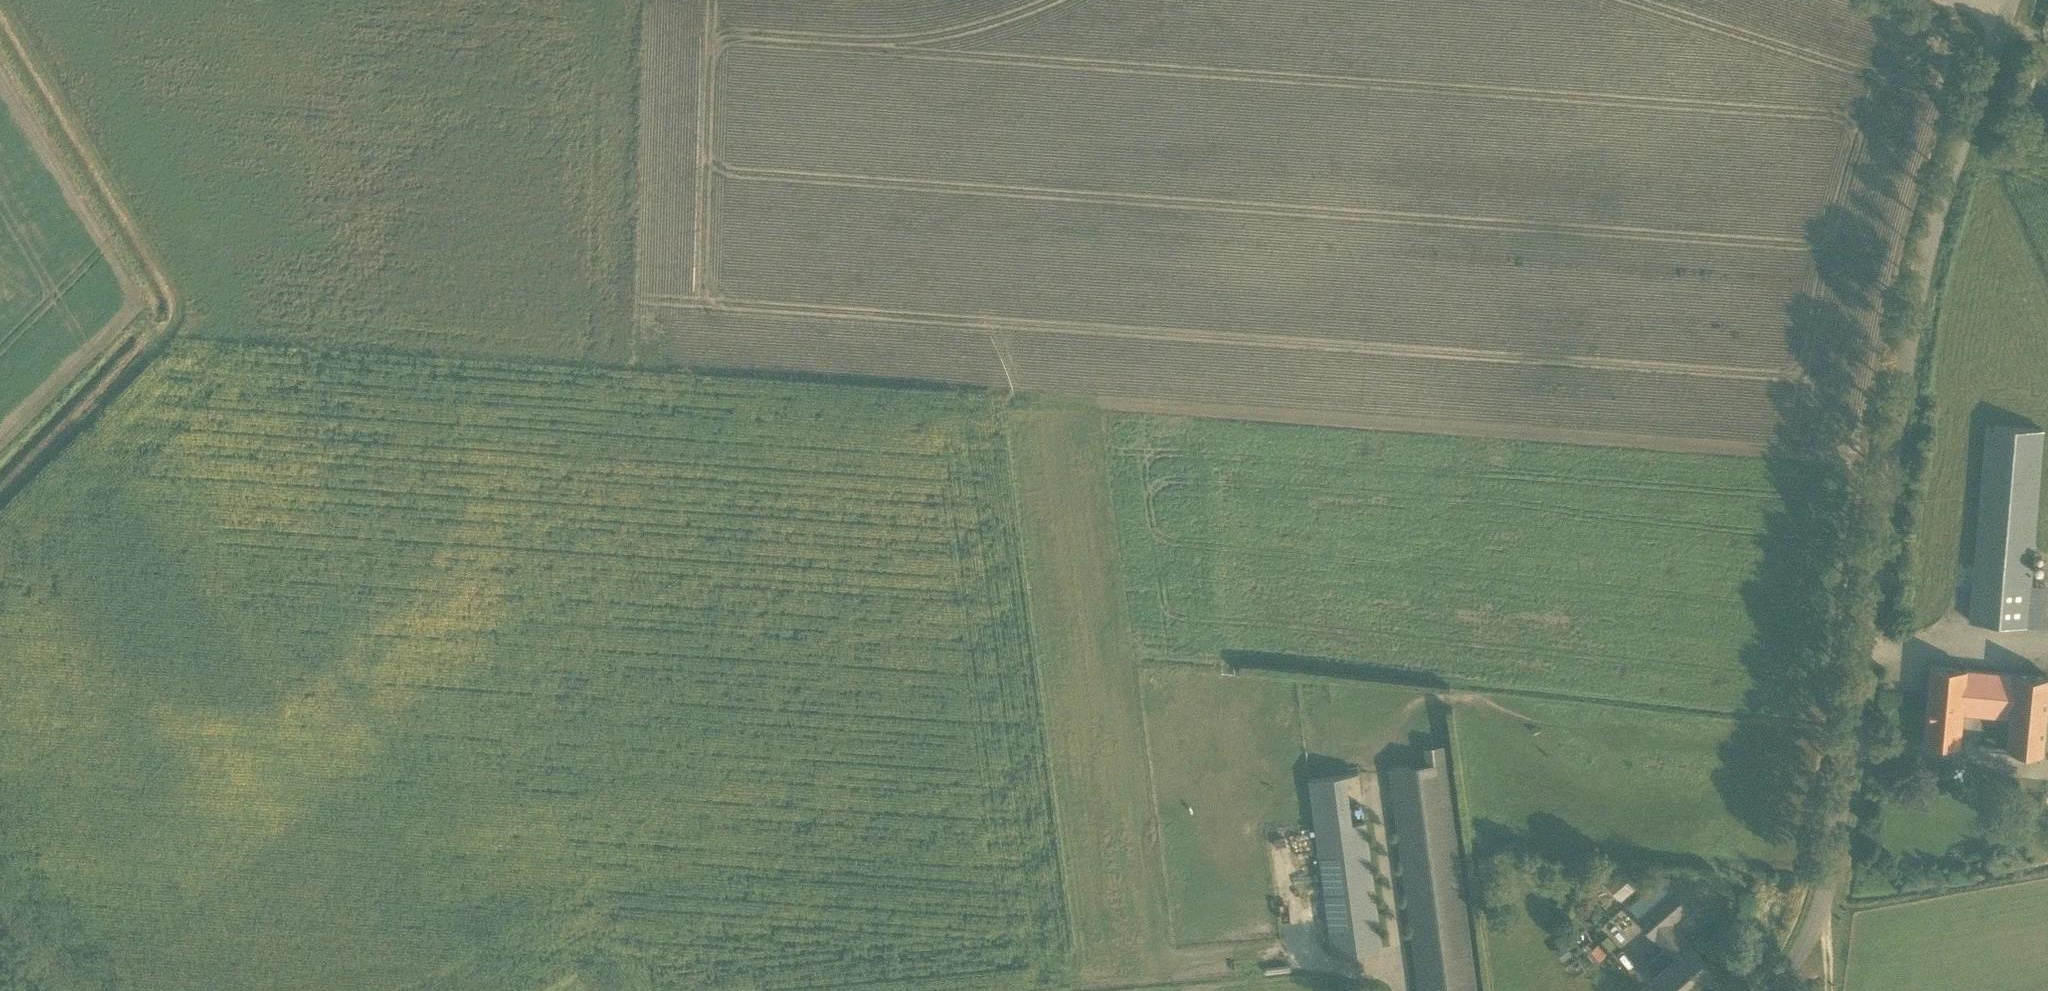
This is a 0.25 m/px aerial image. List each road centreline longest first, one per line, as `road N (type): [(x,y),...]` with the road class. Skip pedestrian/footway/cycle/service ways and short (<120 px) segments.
road 1 (unclassified): [(1773,990),(1825,898),(1924,270),(2007,14)]

